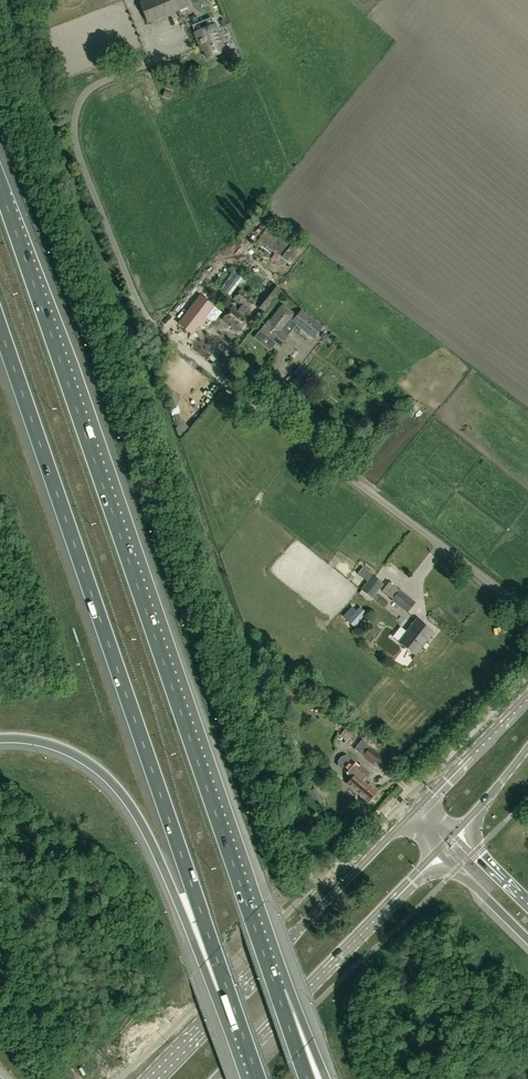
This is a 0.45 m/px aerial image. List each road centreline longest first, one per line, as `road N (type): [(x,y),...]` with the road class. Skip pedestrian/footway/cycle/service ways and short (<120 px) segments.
road 1 (motorway): [(278,994),(0,189)]
road 2 (unclassified): [(527,603),(508,597),(144,314),(74,130),(87,93),(139,67)]
road 3 (motorway): [(0,328),(242,1031)]
road 4 (motorway): [(0,738),(69,751),(120,790),(242,1031)]
road 5 (secondary): [(415,811),(153,1078)]
road 6 (secondary): [(214,1078),(437,851)]
road 7 (secondary): [(527,694),(415,811)]
road 8 (motorway): [(437,851),(527,938)]

